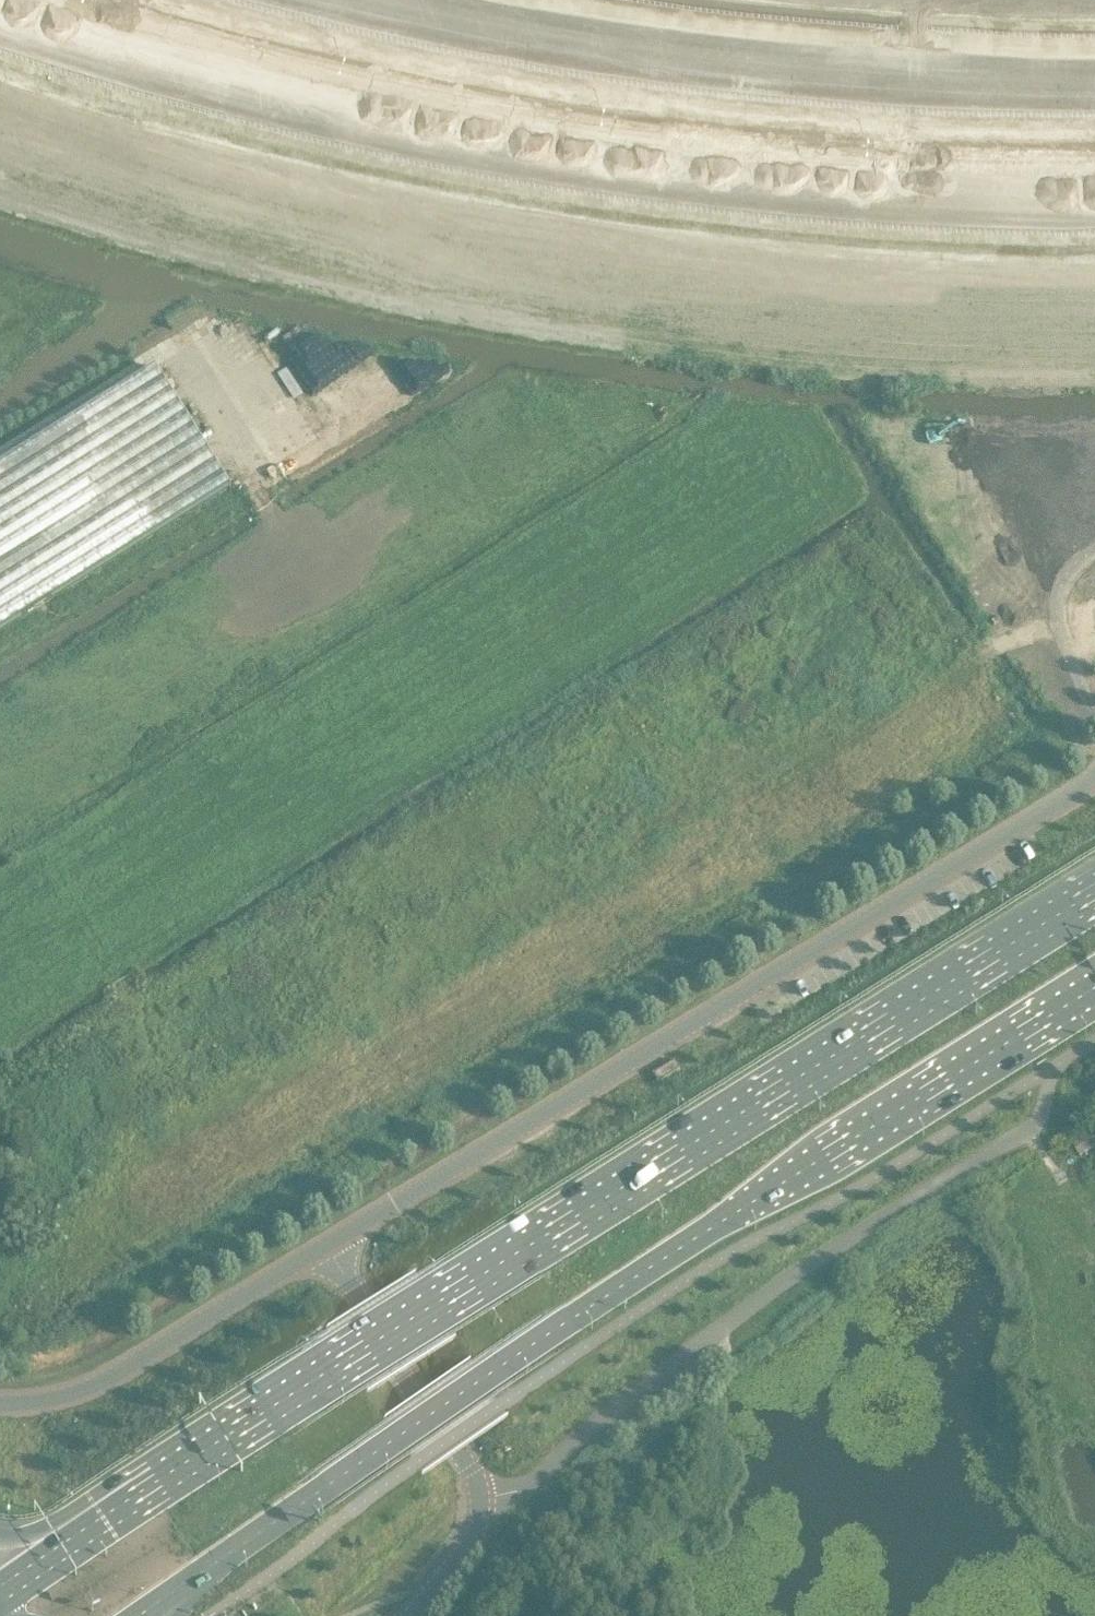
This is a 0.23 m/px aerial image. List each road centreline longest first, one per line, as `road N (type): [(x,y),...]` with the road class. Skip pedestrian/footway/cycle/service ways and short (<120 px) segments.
road 1 (trunk): [(1094,892),(0,1587)]
road 2 (motorway): [(0,25),(168,77),(669,175),(860,194),(1094,200)]
road 3 (trunk): [(177,1586),(726,1219),(1094,988)]
road 4 (tertiary): [(1094,777),(325,1245)]
road 5 (motorway): [(1094,97),(748,76),(413,26),(303,0)]
road 6 (unclassified): [(481,1498),(536,1481),(623,1399),(762,1297),(1028,1129)]
road 7 (tertiary): [(325,1245),(118,1372),(64,1394),(0,1402)]
road 8 (tertiary): [(481,1498),(473,1468),(325,1245)]
road 9 (tertiary): [(411,1615),(476,1535),(481,1498)]

